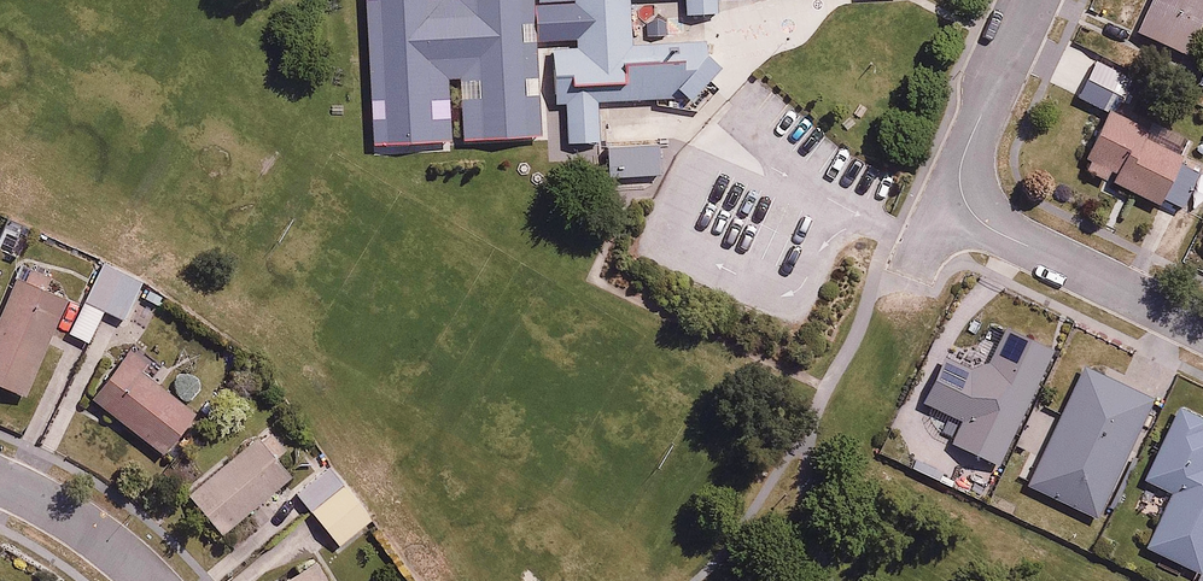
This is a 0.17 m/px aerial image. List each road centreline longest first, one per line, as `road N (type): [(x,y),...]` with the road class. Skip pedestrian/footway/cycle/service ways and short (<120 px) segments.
road 1 (residential): [(1202,331),(990,230),(964,197),(967,148),(1035,0)]
road 2 (residential): [(0,479),(74,517),(150,580)]

